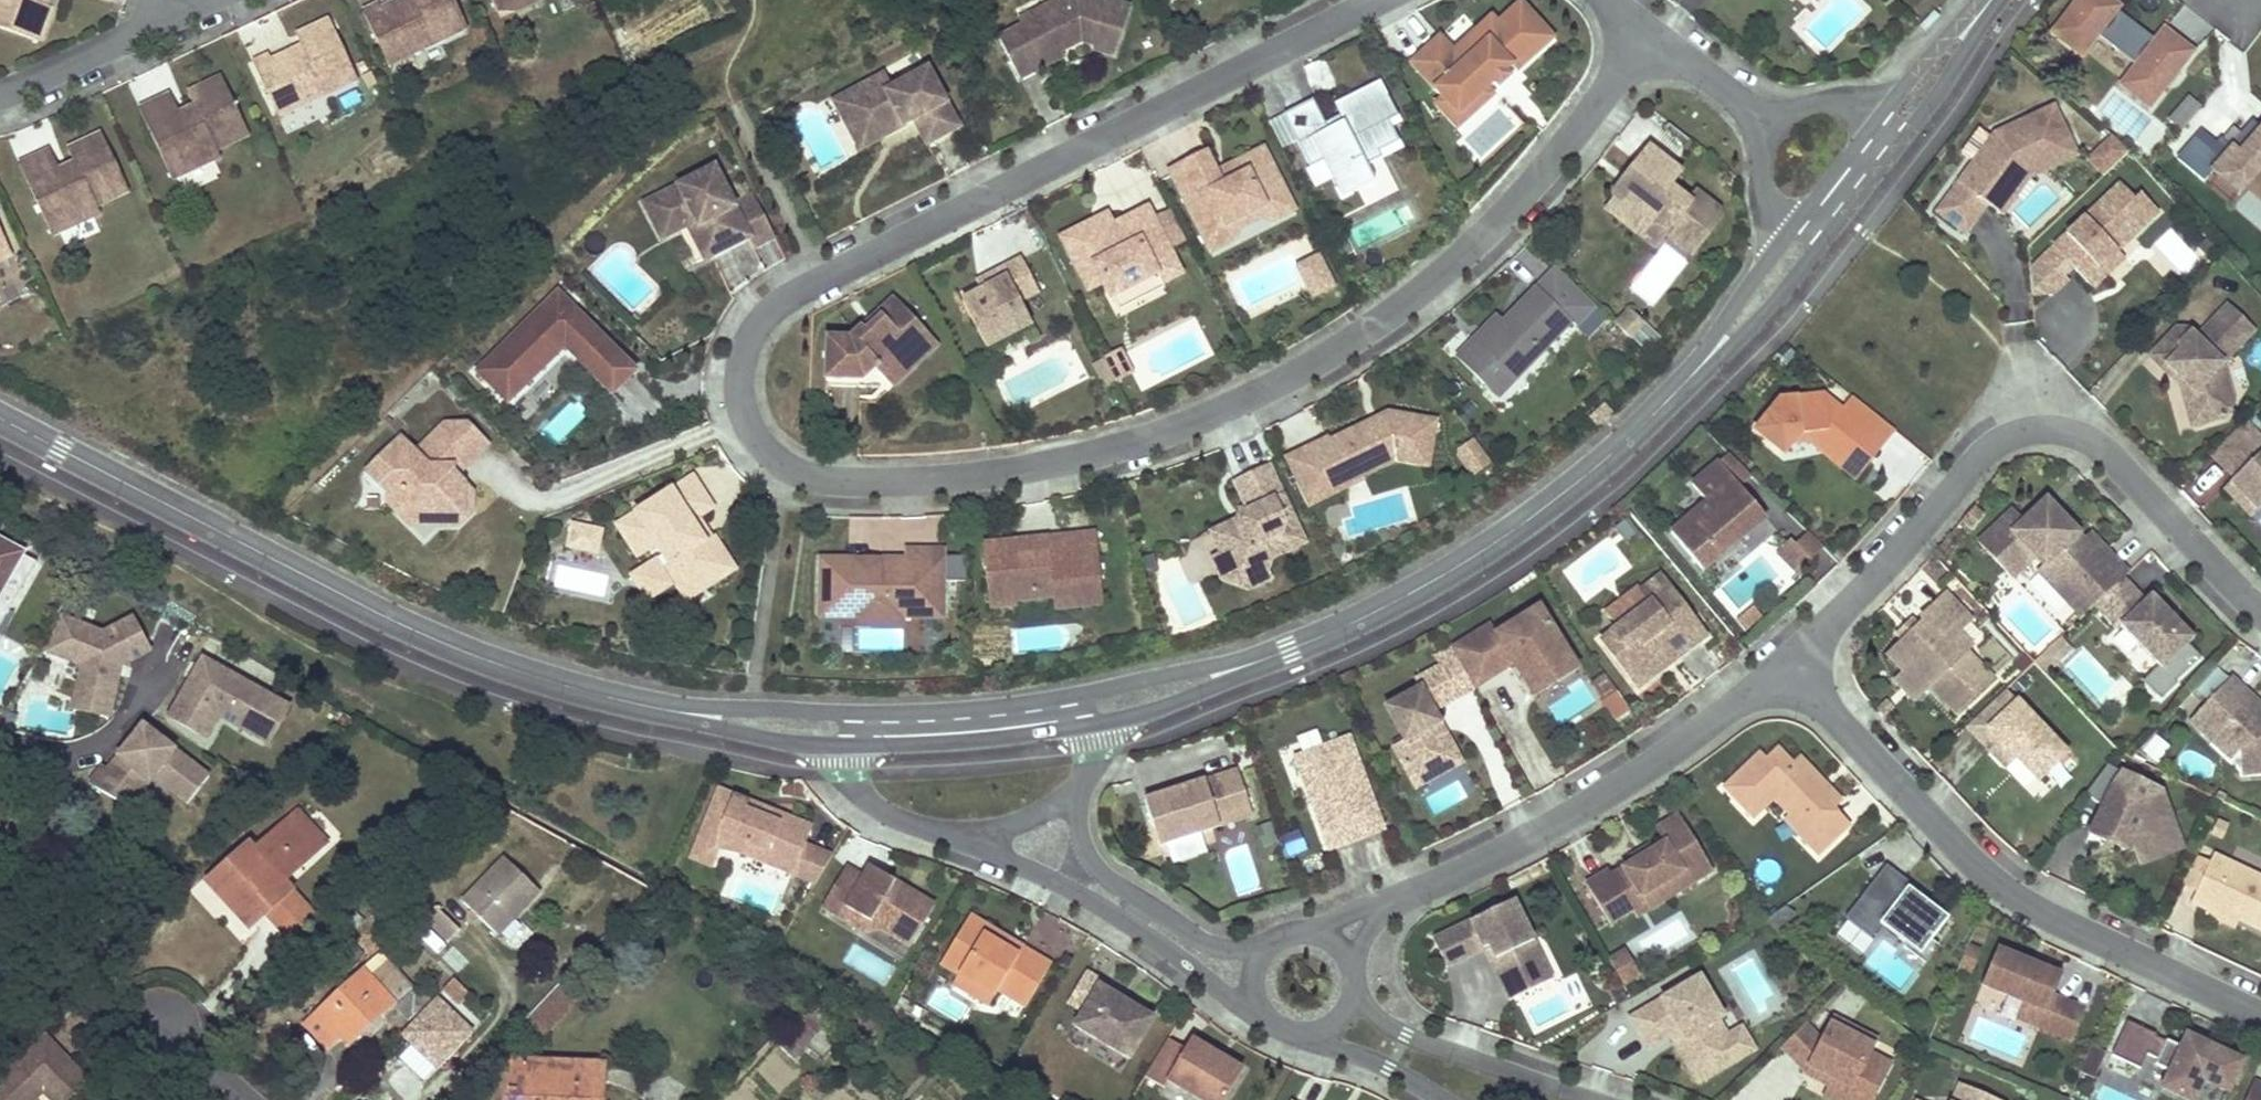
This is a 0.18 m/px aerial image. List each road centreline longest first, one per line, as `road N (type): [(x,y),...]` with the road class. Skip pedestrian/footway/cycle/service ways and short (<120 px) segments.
road 1 (residential): [(1376,0),(773,306),(749,340),(741,371),(747,422),(763,448),(792,470),(830,480),(940,479),(1084,455),(1221,410),(1292,376),(1399,306),(1502,219),(1571,140)]
road 2 (tertiary): [(676,712),(461,650),(0,418)]
road 3 (residential): [(2260,612),(2108,451),(2069,431),(2028,429),(1973,463),(1889,565),(1789,666)]
road 4 (residential): [(2260,1015),(2011,896),(1789,666)]
road 5 (tertiary): [(1291,649),(1488,547),(1669,400)]
road 6 (residential): [(1789,666),(1617,787),(1414,889)]
road 7 (residential): [(942,836),(1081,896),(1260,1011)]
road 8 (tertiary): [(1291,649),(1002,705)]
road 9 (residential): [(1270,943),(1207,944),(1105,875),(1080,829),(1087,777)]
road 10 (tertiary): [(946,711),(676,712)]
road 11 (residential): [(1593,1099),(1406,1036),(1353,995)]
road 12 (tertiary): [(857,746),(1094,725)]
road 13 (tertiary): [(1669,400),(1746,332),(1832,231)]
road 14 (tertiary): [(1094,725),(1144,715),(1252,674),(1291,649)]
road 15 (tertiary): [(1787,237),(1669,400)]
road 16 (tertiary): [(676,712),(800,746),(857,746)]
road 17 (tertiary): [(1894,150),(1994,0)]
road 18 (residential): [(152,23),(0,94)]
road 19 (residential): [(942,836),(1020,824),(1068,798),(1087,777)]
road 20 (tertiary): [(1986,0),(1882,115)]
road 21 (tertiary): [(1882,115),(1787,237)]
road 22 (residential): [(1305,1034),(1368,1057),(1441,1099)]
road 23 (residential): [(1773,123),(1651,37)]
road 24 (residential): [(857,746),(846,770),(867,803),(942,836)]
road 25 (residential): [(1571,140),(1651,37)]
road 26 (residential): [(1773,123),(1762,153),(1762,193),(1772,225),(1787,237)]

